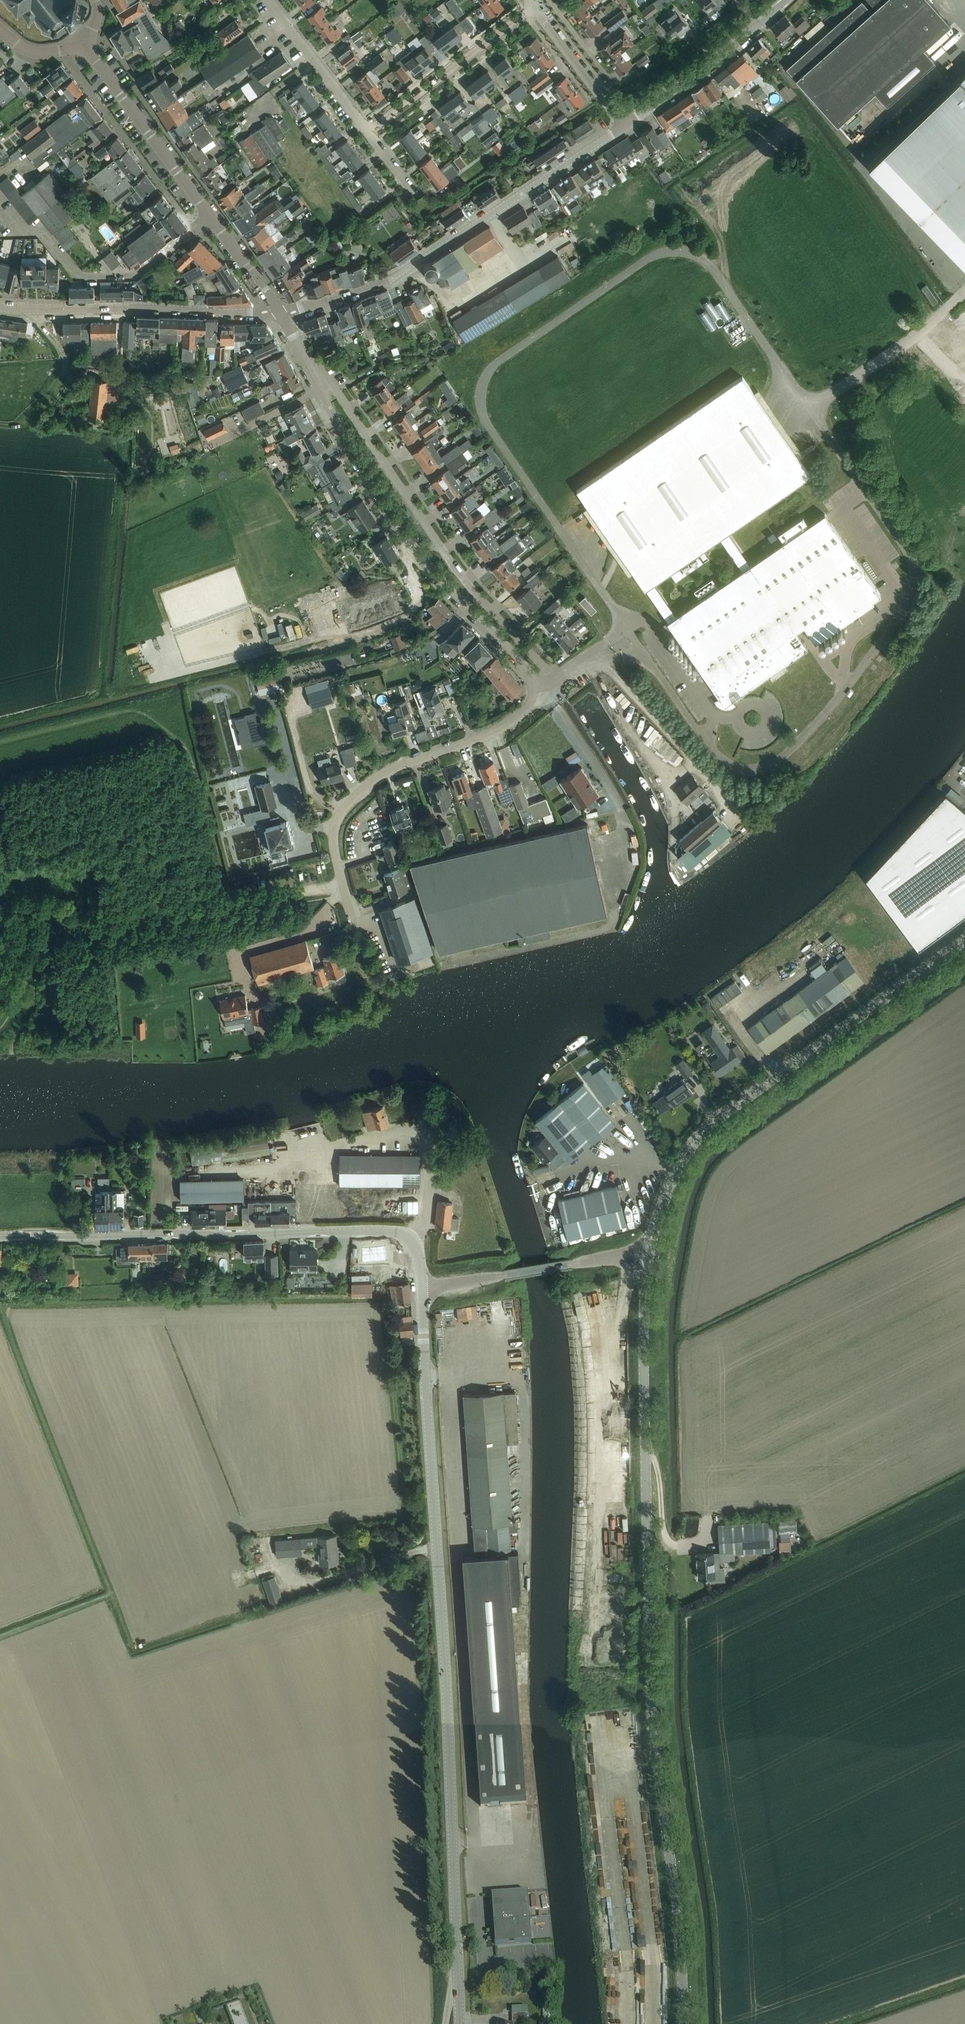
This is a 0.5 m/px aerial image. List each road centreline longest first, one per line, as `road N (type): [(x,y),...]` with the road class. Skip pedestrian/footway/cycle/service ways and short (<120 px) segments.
road 1 (unclassified): [(683,2023),(679,1927),(652,1737),(647,1255)]
road 2 (tertiary): [(456,1956),(421,1286)]
road 3 (tertiary): [(647,1255),(674,1172),(705,1128),(964,940)]
road 4 (tertiary): [(421,1286),(412,1245),(398,1232),(0,1236)]
road 5 (tertiary): [(281,314),(409,268),(626,125)]
road 6 (residential): [(315,376),(332,383),(451,561),(555,679)]
road 7 (residential): [(538,683),(415,549),(315,376)]
road 8 (residential): [(356,926),(333,842),(350,801),(388,770),(498,729),(538,693)]
road 9 (unclassified): [(281,314),(80,38)]
road 10 (tertiary): [(281,314),(0,307)]
road 11 (residential): [(732,809),(597,655),(555,679)]
road 12 (tertiary): [(421,1286),(647,1255)]
road 13 (residential): [(368,132),(537,6)]
road 14 (tertiary): [(626,125),(787,0)]
road 15 (residential): [(538,693),(619,807),(624,851),(608,862)]
road 16 (residential): [(368,132),(269,0)]
road 17 (track): [(42,309),(43,327),(63,353),(61,375),(20,423),(0,425)]
road 18 (residential): [(626,125),(537,6)]

